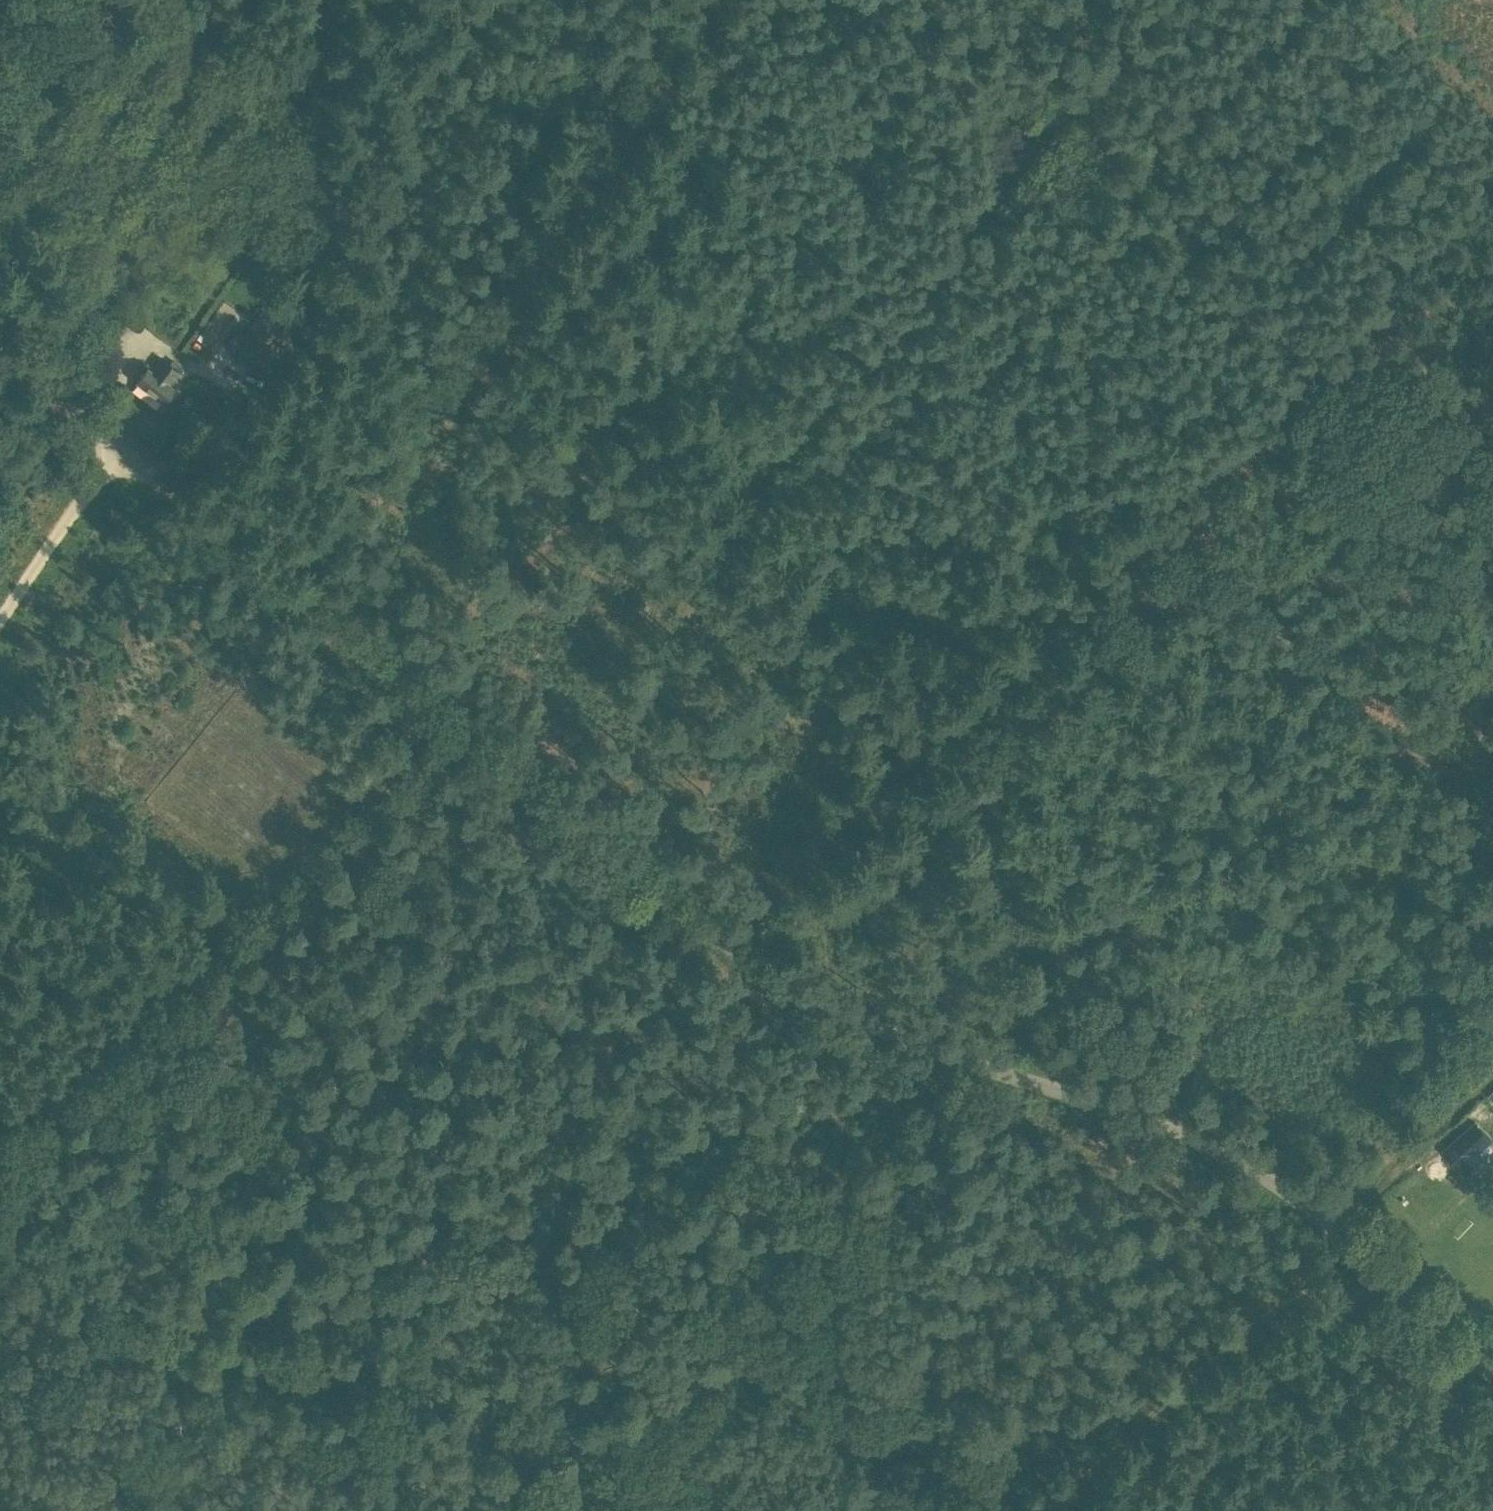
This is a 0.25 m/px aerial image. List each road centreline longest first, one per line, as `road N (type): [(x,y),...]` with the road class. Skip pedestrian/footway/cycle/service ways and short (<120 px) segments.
road 1 (unclassified): [(1492,1354),(1243,1149),(894,1037),(757,948),(465,731),(0,336)]
road 2 (track): [(1492,170),(722,923)]
road 3 (track): [(705,0),(487,346),(935,711)]
road 4 (track): [(444,757),(165,1026),(200,1148),(314,1389),(313,1510)]
road 5 (track): [(443,1510),(561,1031),(549,959),(459,824),(444,757),(465,731)]
road 6 (track): [(1146,0),(711,528)]
road 7 (track): [(1307,351),(874,0)]
road 8 (track): [(1062,588),(1492,781)]
road 9 (track): [(1028,1510),(1342,1227)]
road 10 (track): [(1492,1057),(1322,1212)]
road 11 (track): [(0,626),(124,444)]
road 12 (track): [(165,1026),(62,1123)]

